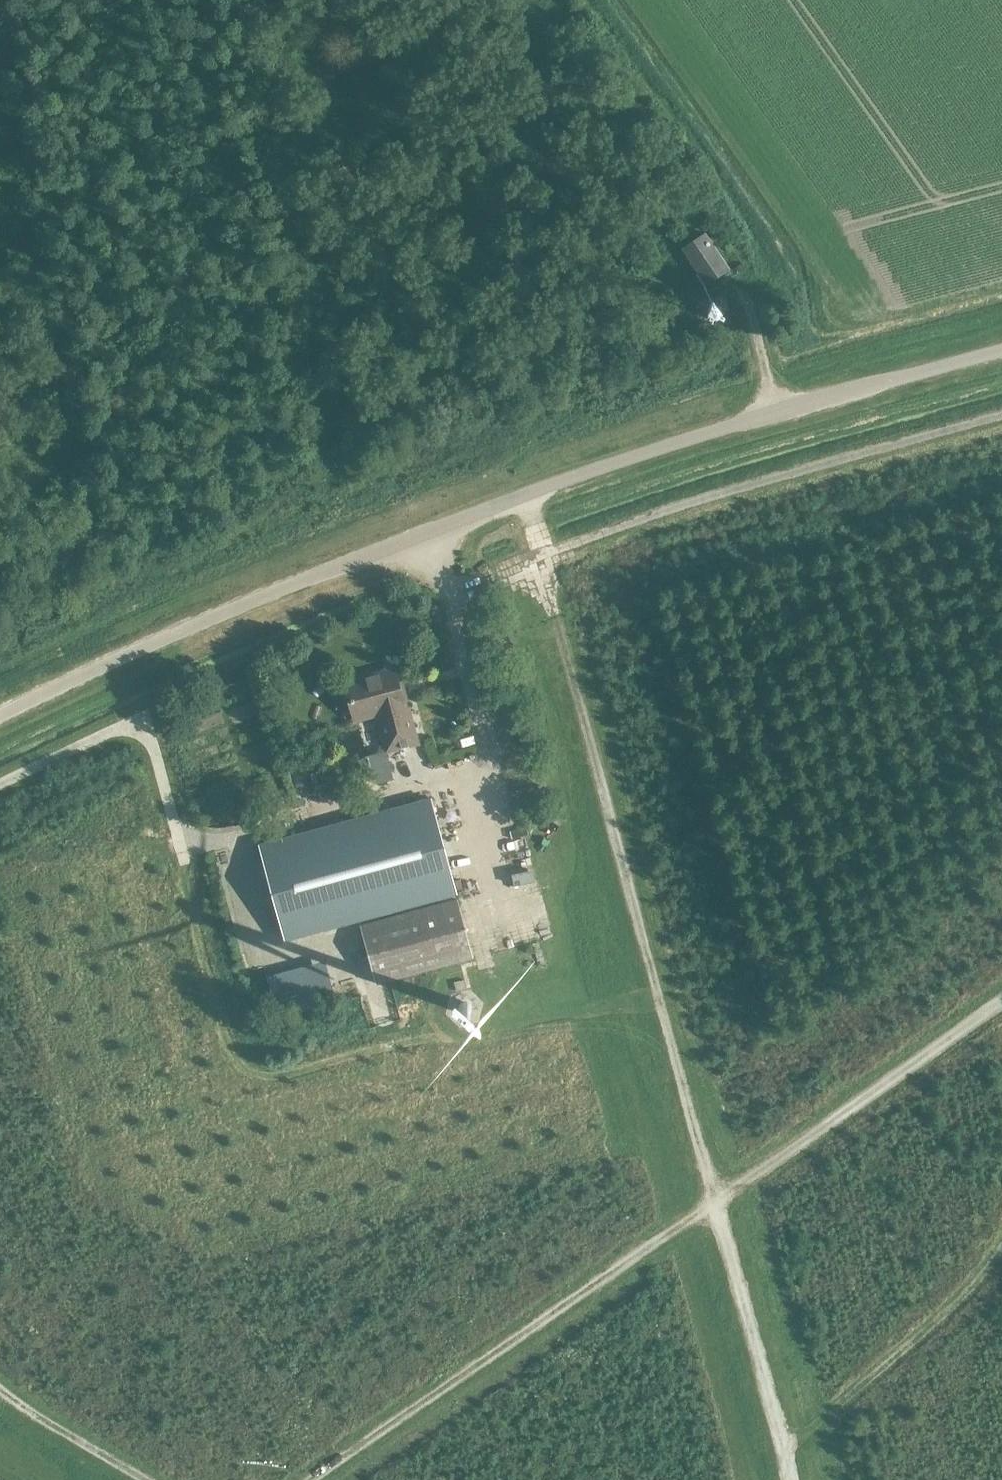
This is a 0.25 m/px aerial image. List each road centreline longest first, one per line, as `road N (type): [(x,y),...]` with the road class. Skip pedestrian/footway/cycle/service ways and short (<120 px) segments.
road 1 (unclassified): [(0,721),(169,639),(437,532),(773,412),(1001,351)]
road 2 (track): [(525,501),(789,1479)]
road 3 (track): [(1001,1001),(719,1203),(288,1479)]
road 4 (track): [(453,592),(718,495),(1001,419)]
road 5 (track): [(329,524),(285,31),(274,0)]
road 6 (track): [(1001,1242),(980,1276),(782,1455)]
road 7 (track): [(130,1479),(0,1406)]

